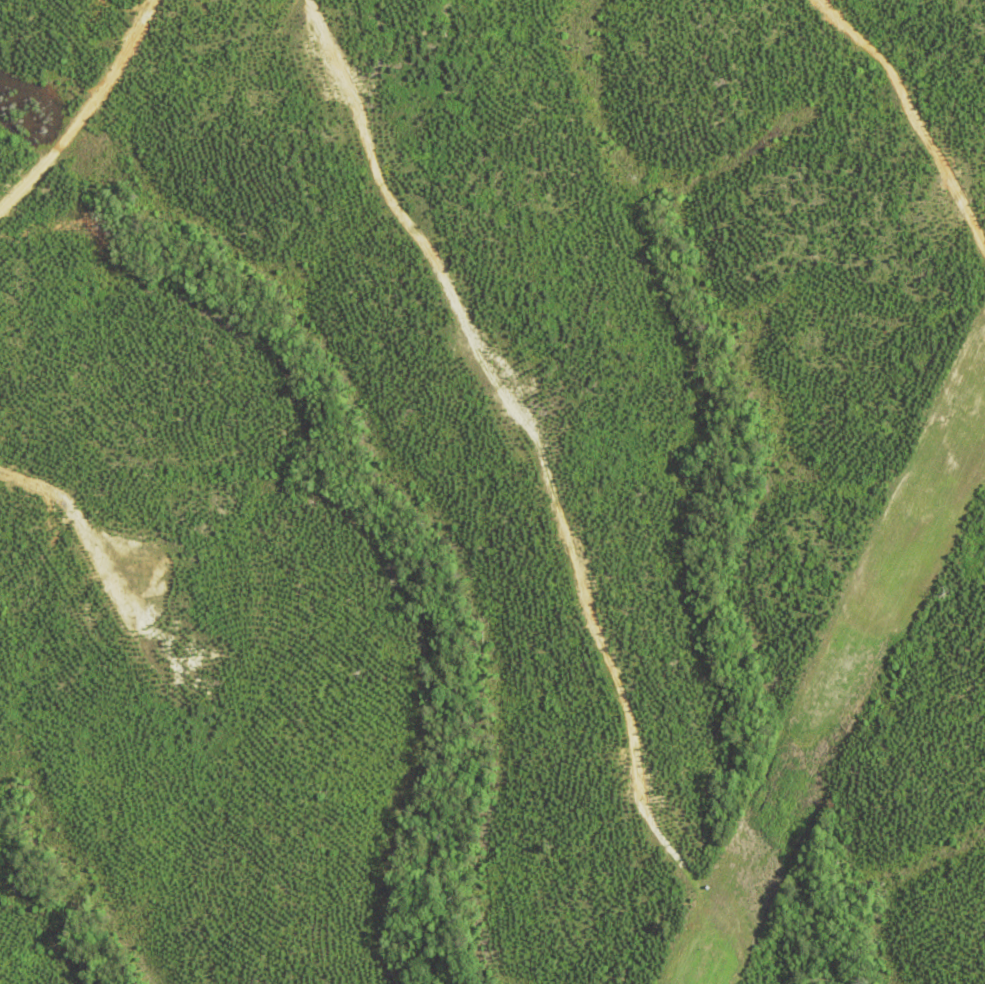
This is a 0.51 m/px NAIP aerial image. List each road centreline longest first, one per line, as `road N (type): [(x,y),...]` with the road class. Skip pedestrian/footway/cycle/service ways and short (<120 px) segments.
road 1 (track): [(0,163),(82,0)]

